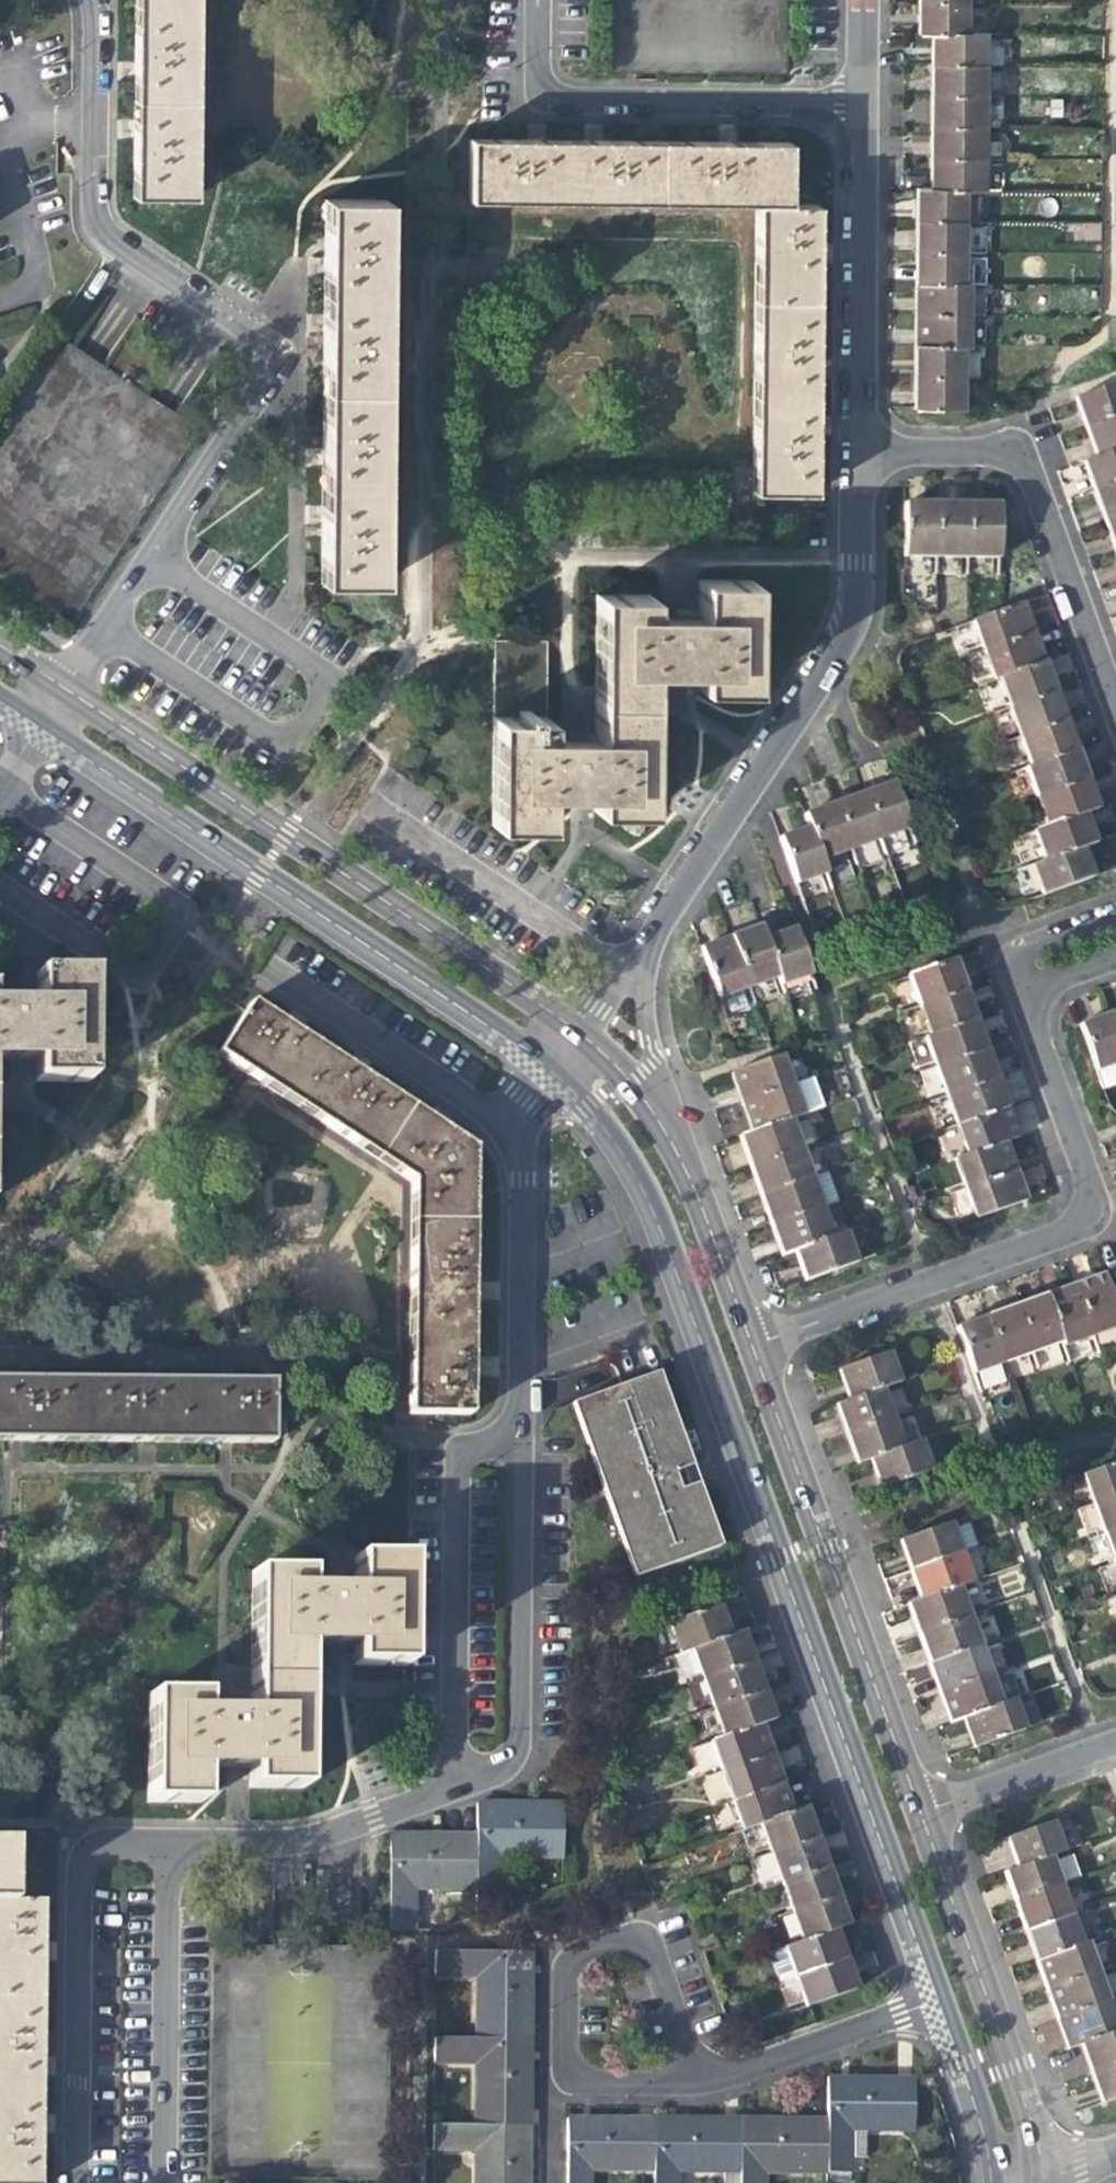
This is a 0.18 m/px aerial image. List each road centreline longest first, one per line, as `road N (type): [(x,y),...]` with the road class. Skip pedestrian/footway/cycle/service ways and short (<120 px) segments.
road 1 (residential): [(540,1069),(618,1150),(654,1211),(939,2000)]
road 2 (residential): [(94,0),(95,219),(110,243),(253,337),(261,371),(254,400),(58,692)]
road 3 (residential): [(752,1344),(1087,1216),(1006,974),(1115,934)]
road 4 (residential): [(35,728),(506,1038),(540,1069)]
road 5 (residential): [(558,1015),(58,692)]
road 6 (residential): [(655,933),(854,621),(859,459)]
road 7 (residential): [(921,1808),(752,1344)]
road 8 (residential): [(1115,723),(1031,475),(1015,455),(859,459)]
road 9 (residential): [(538,0),(539,92),(860,97)]
road 10 (residential): [(165,1844),(111,1845),(81,1859),(77,2182)]
road 11 (residential): [(689,2079),(684,2041),(650,1952),(617,1939),(576,1959),(567,1974),(566,2059),(585,2082),(645,2082)]
road 12 (residential): [(520,1434),(471,1446),(458,1468),(456,1786)]
road 13 (residential): [(456,1786),(508,1766),(518,1739),(520,1434)]
road 14 (residential): [(1043,2177),(921,1808)]
road 15 (residential): [(520,1434),(525,1105),(540,1069)]
road 16 (residential): [(859,459),(860,97)]
road 17 (residential): [(163,2182),(165,1844)]
road 18 (residential): [(165,1844),(299,1843),(456,1786)]
road 19 (residential): [(705,1211),(647,1020),(655,933)]
road 20 (residential): [(939,2000),(689,2079)]
road 21 (residential): [(705,1211),(632,1083),(558,1015)]
road 22 (residential): [(921,1808),(1115,1739)]
road 23 (residential): [(939,2000),(991,2181)]
road 24 (residential): [(752,1344),(705,1211)]
road 25 (residential): [(558,1015),(592,1002),(655,933)]

